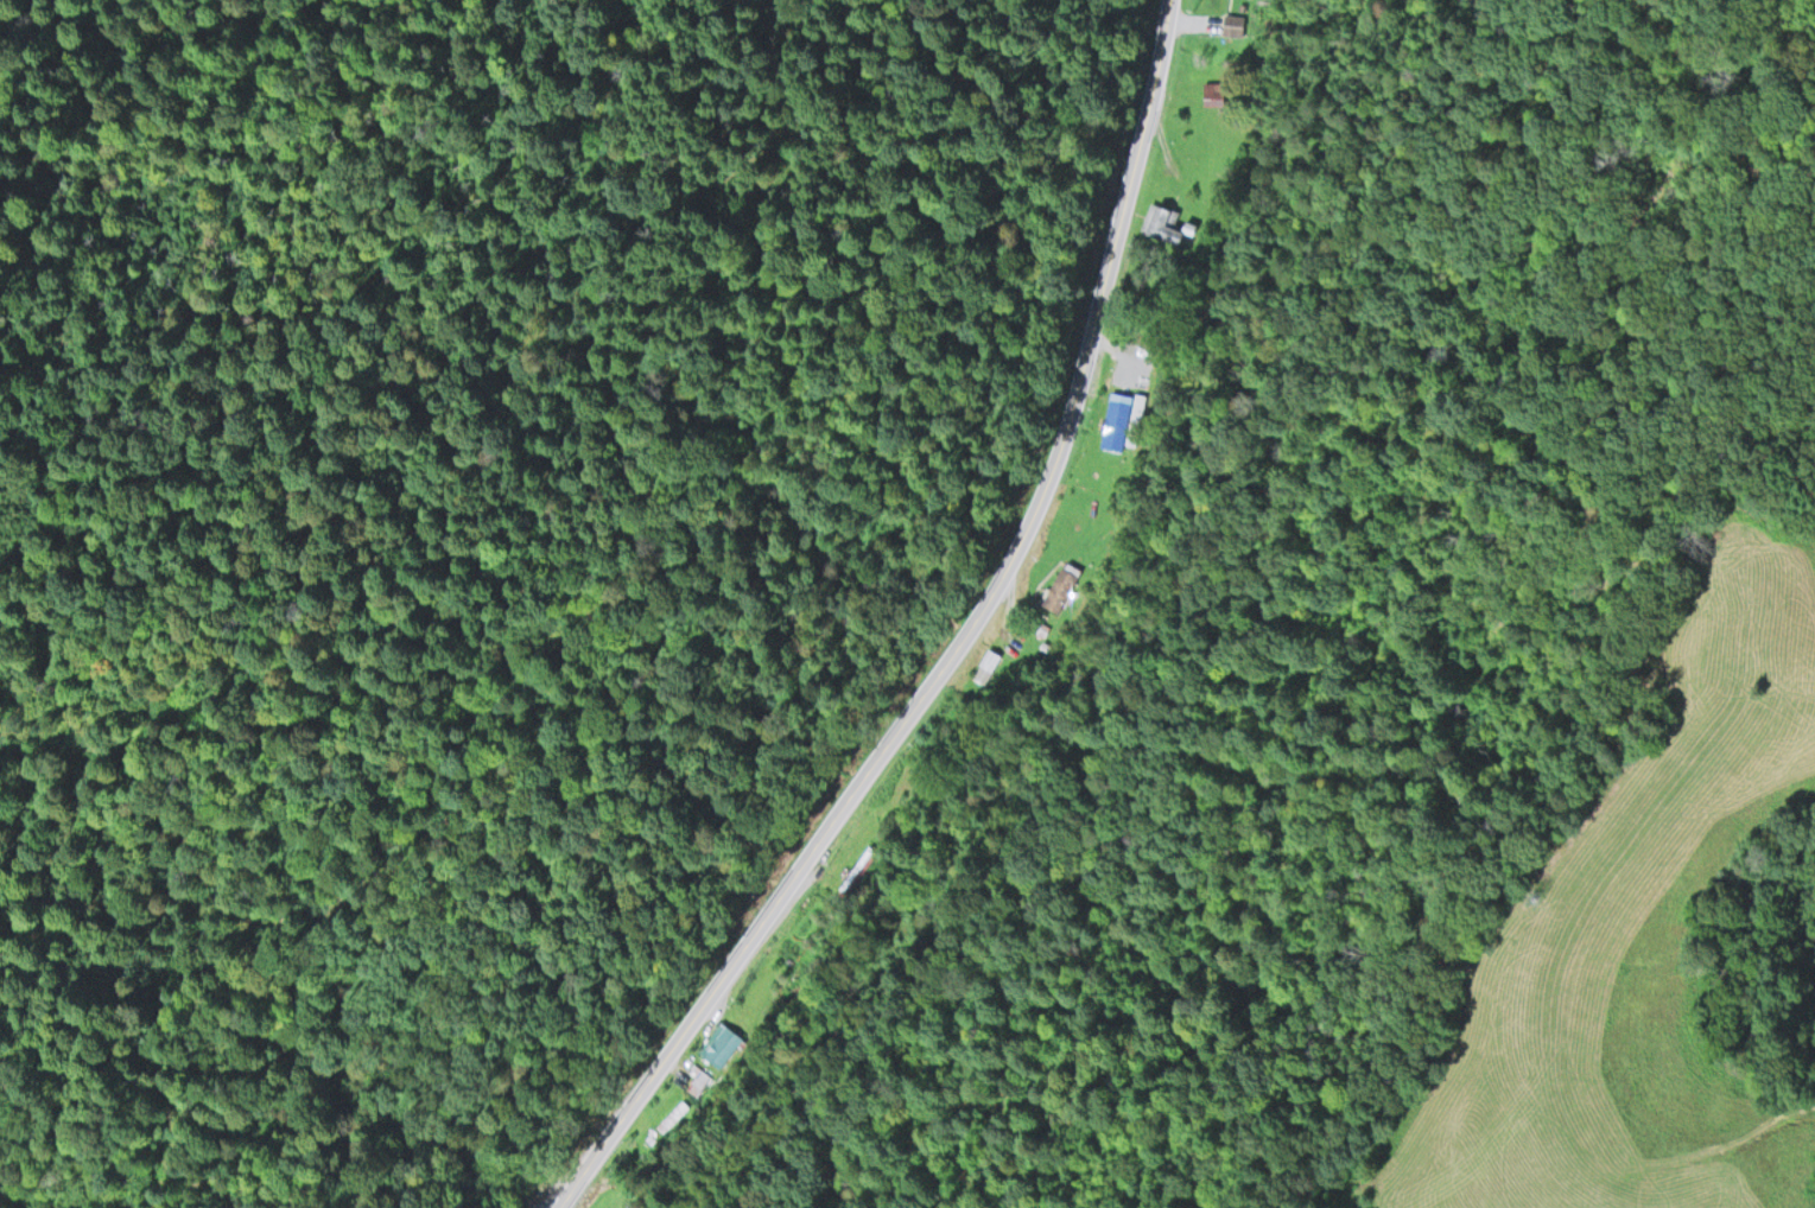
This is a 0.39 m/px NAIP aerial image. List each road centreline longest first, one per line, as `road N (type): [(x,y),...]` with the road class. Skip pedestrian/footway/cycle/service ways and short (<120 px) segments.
road 1 (primary): [(567,1207),(1036,524),(1178,0)]
road 2 (track): [(1814,1106),(1708,1152),(1642,1162),(1541,1195),(1531,1207)]

